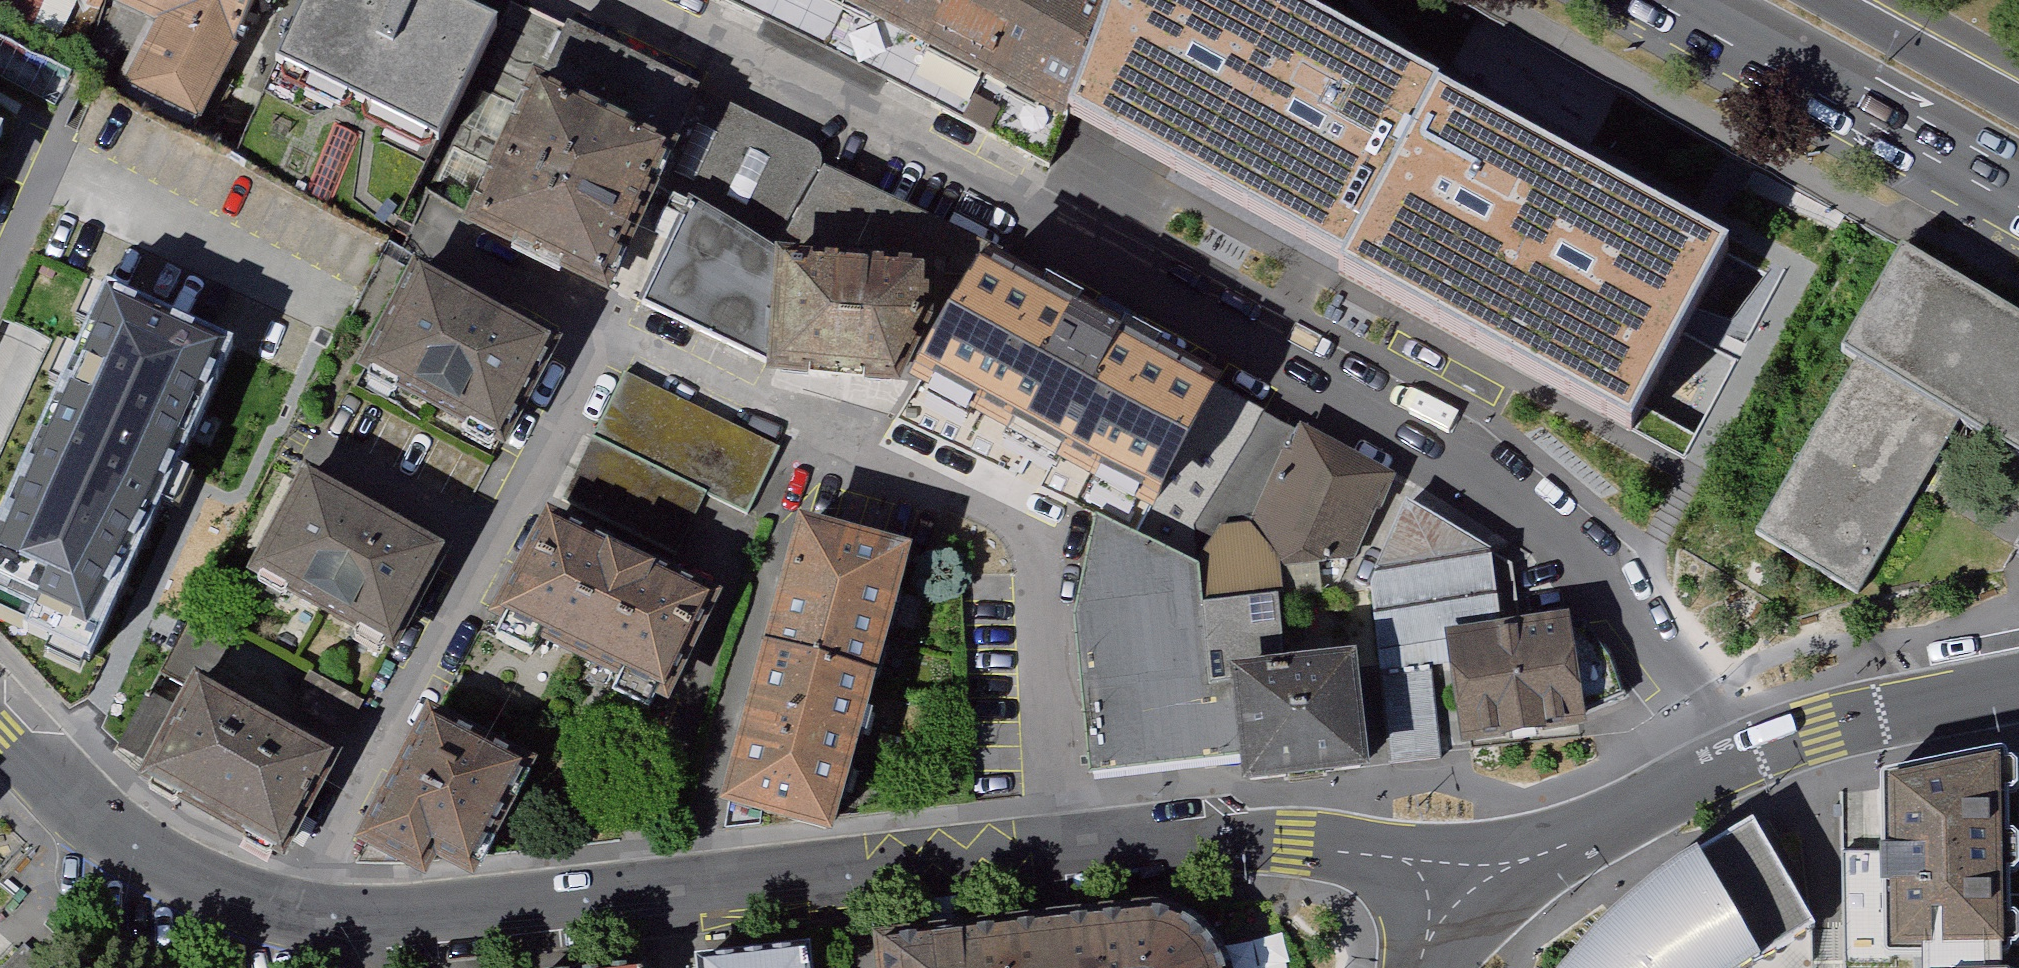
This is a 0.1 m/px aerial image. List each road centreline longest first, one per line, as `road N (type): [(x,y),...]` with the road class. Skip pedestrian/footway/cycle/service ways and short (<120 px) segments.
road 1 (residential): [(0,723),(140,852),(188,882),(301,917),(412,919),(1056,846),(1293,845),(1457,877)]
road 2 (residential): [(591,0),(1063,240),(1478,472),(1626,600),(1699,708),(1722,763)]
road 3 (primary): [(1645,0),(2018,208)]
road 4 (tertiary): [(2018,684),(1908,703),(1722,763)]
road 5 (tertiary): [(1722,763),(1457,877)]
road 6 (primary): [(2018,87),(1862,0)]

